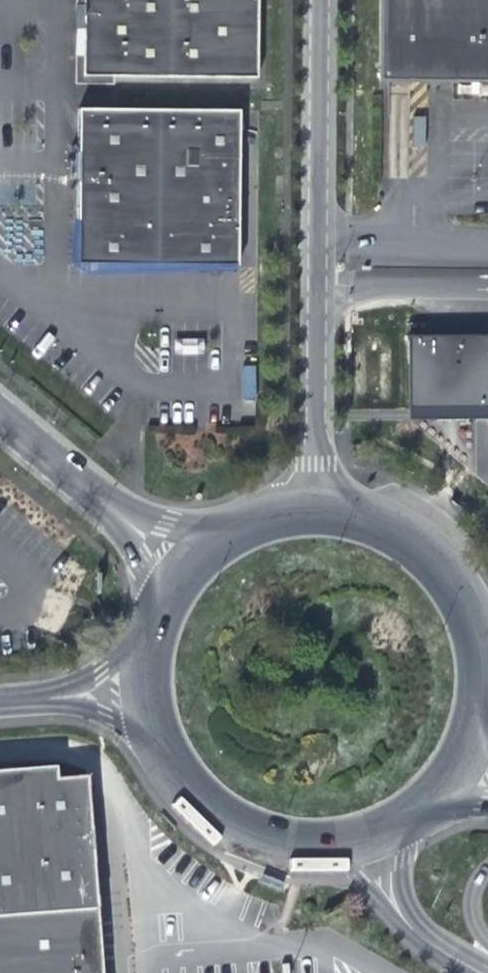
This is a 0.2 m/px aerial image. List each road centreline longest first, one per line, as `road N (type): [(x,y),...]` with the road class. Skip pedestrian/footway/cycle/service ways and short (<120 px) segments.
road 1 (residential): [(310,515),(316,0)]
road 2 (tertiary): [(146,700),(175,779),(240,834),(321,851),(389,833),(433,802)]
road 3 (tertiary): [(478,717),(473,632),(449,585),(411,547),(363,523),(310,515)]
road 4 (tertiary): [(221,543),(166,523),(120,493),(0,393)]
road 5 (tertiary): [(0,443),(87,517),(146,580),(160,613)]
road 6 (residential): [(0,705),(146,700)]

